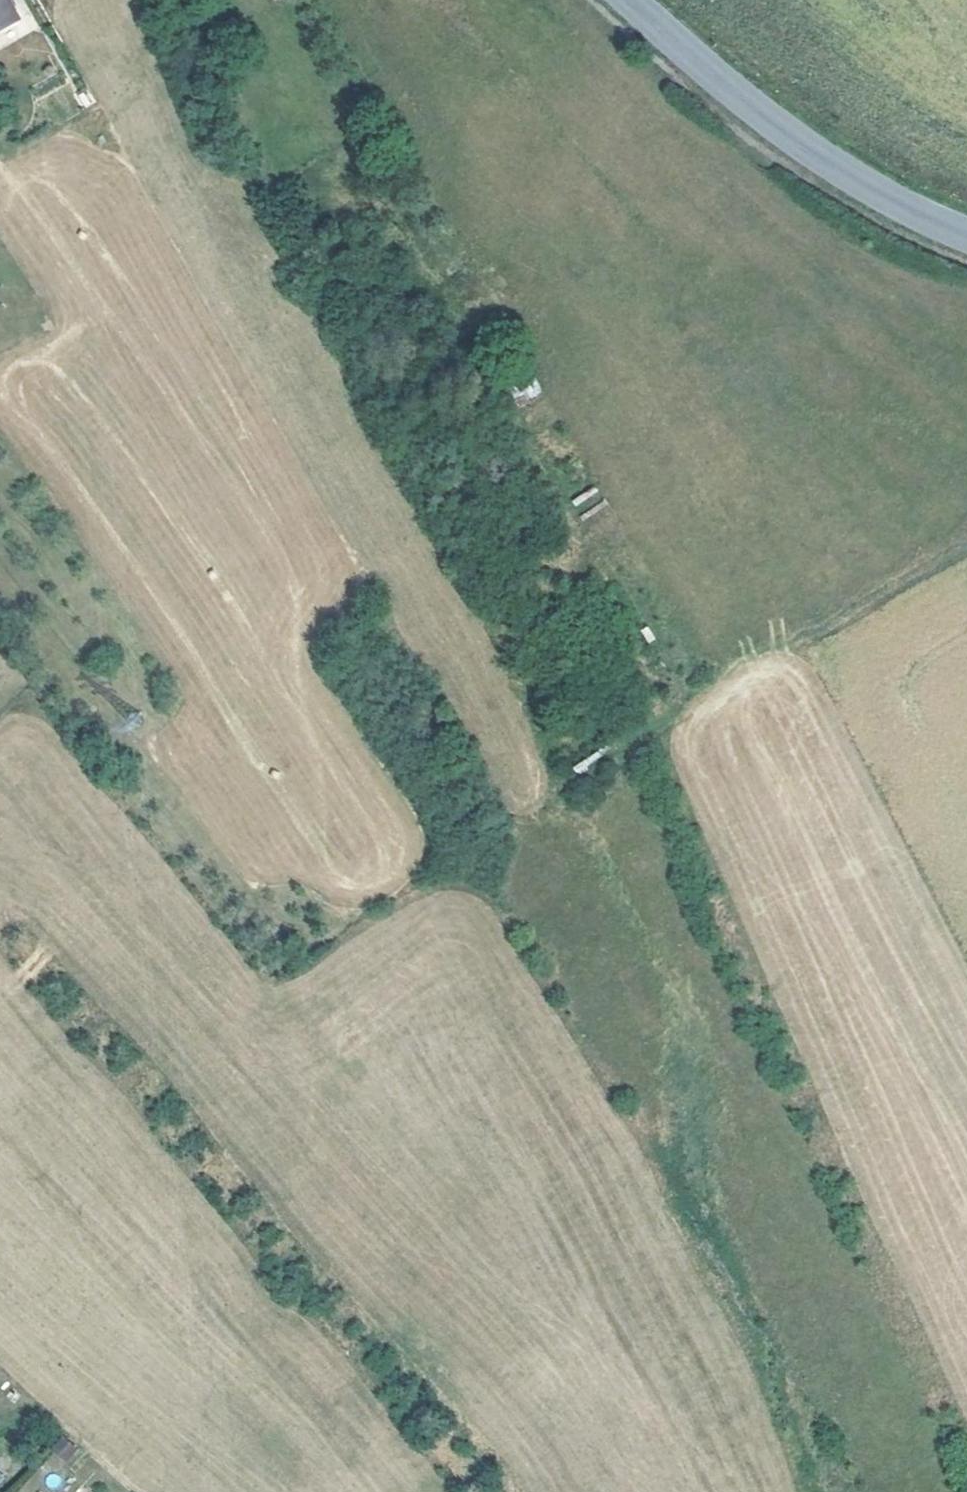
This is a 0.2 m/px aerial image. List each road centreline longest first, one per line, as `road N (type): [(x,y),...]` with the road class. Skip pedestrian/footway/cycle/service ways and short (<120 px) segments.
road 1 (secondary): [(966,240),(877,197),(755,114),(626,0)]

